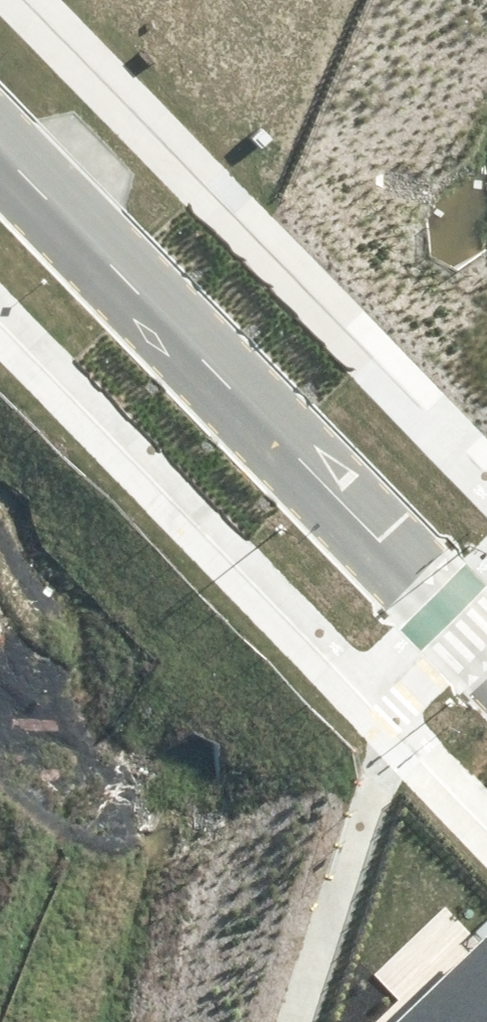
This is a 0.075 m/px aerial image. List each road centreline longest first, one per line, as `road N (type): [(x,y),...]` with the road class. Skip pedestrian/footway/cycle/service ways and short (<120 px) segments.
road 1 (tertiary): [(486,650),(0,139)]
road 2 (unknown): [(189,338),(0,816)]

